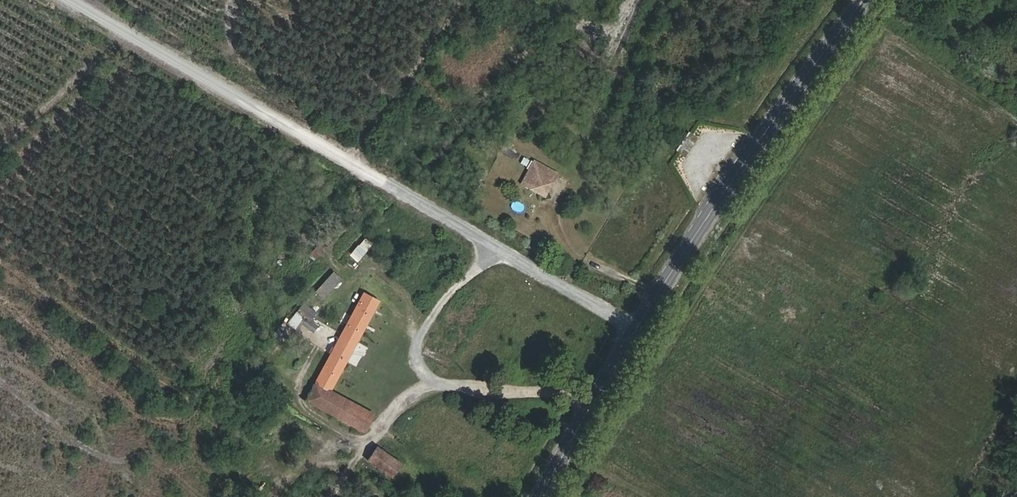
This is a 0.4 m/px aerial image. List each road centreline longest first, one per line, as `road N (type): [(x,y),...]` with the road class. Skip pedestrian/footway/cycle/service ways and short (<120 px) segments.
road 1 (track): [(84,0),(636,328)]
road 2 (primary): [(865,0),(685,253),(537,496)]

